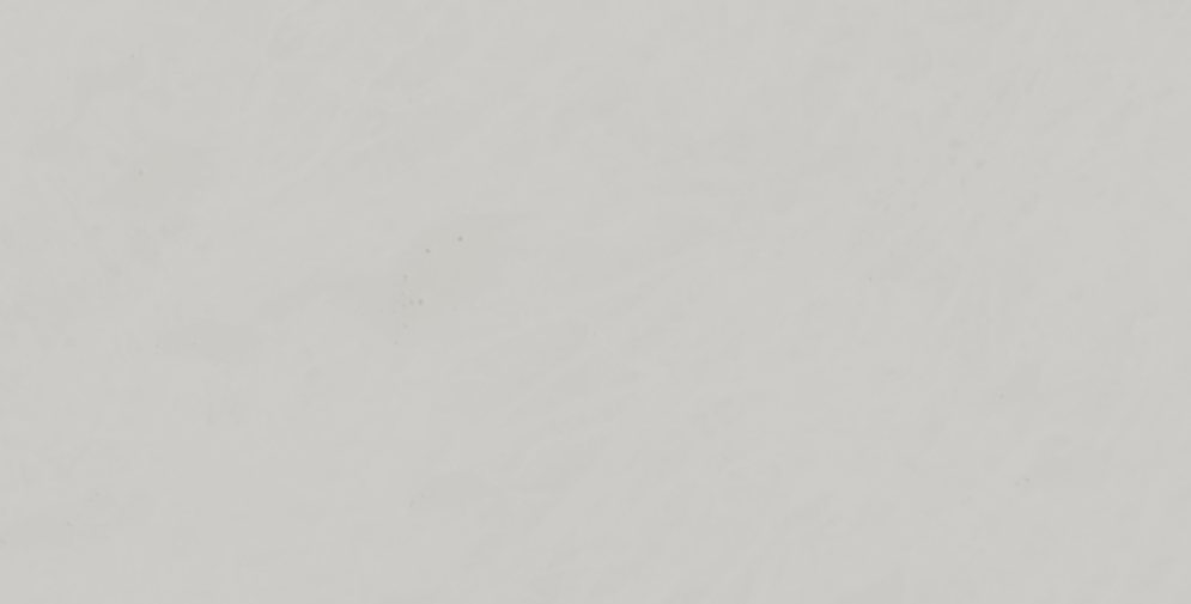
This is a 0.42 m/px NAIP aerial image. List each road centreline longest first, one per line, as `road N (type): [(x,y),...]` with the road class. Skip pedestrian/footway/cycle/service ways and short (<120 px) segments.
road 1 (track): [(0,447),(145,377),(290,280),(363,182),(438,0)]

